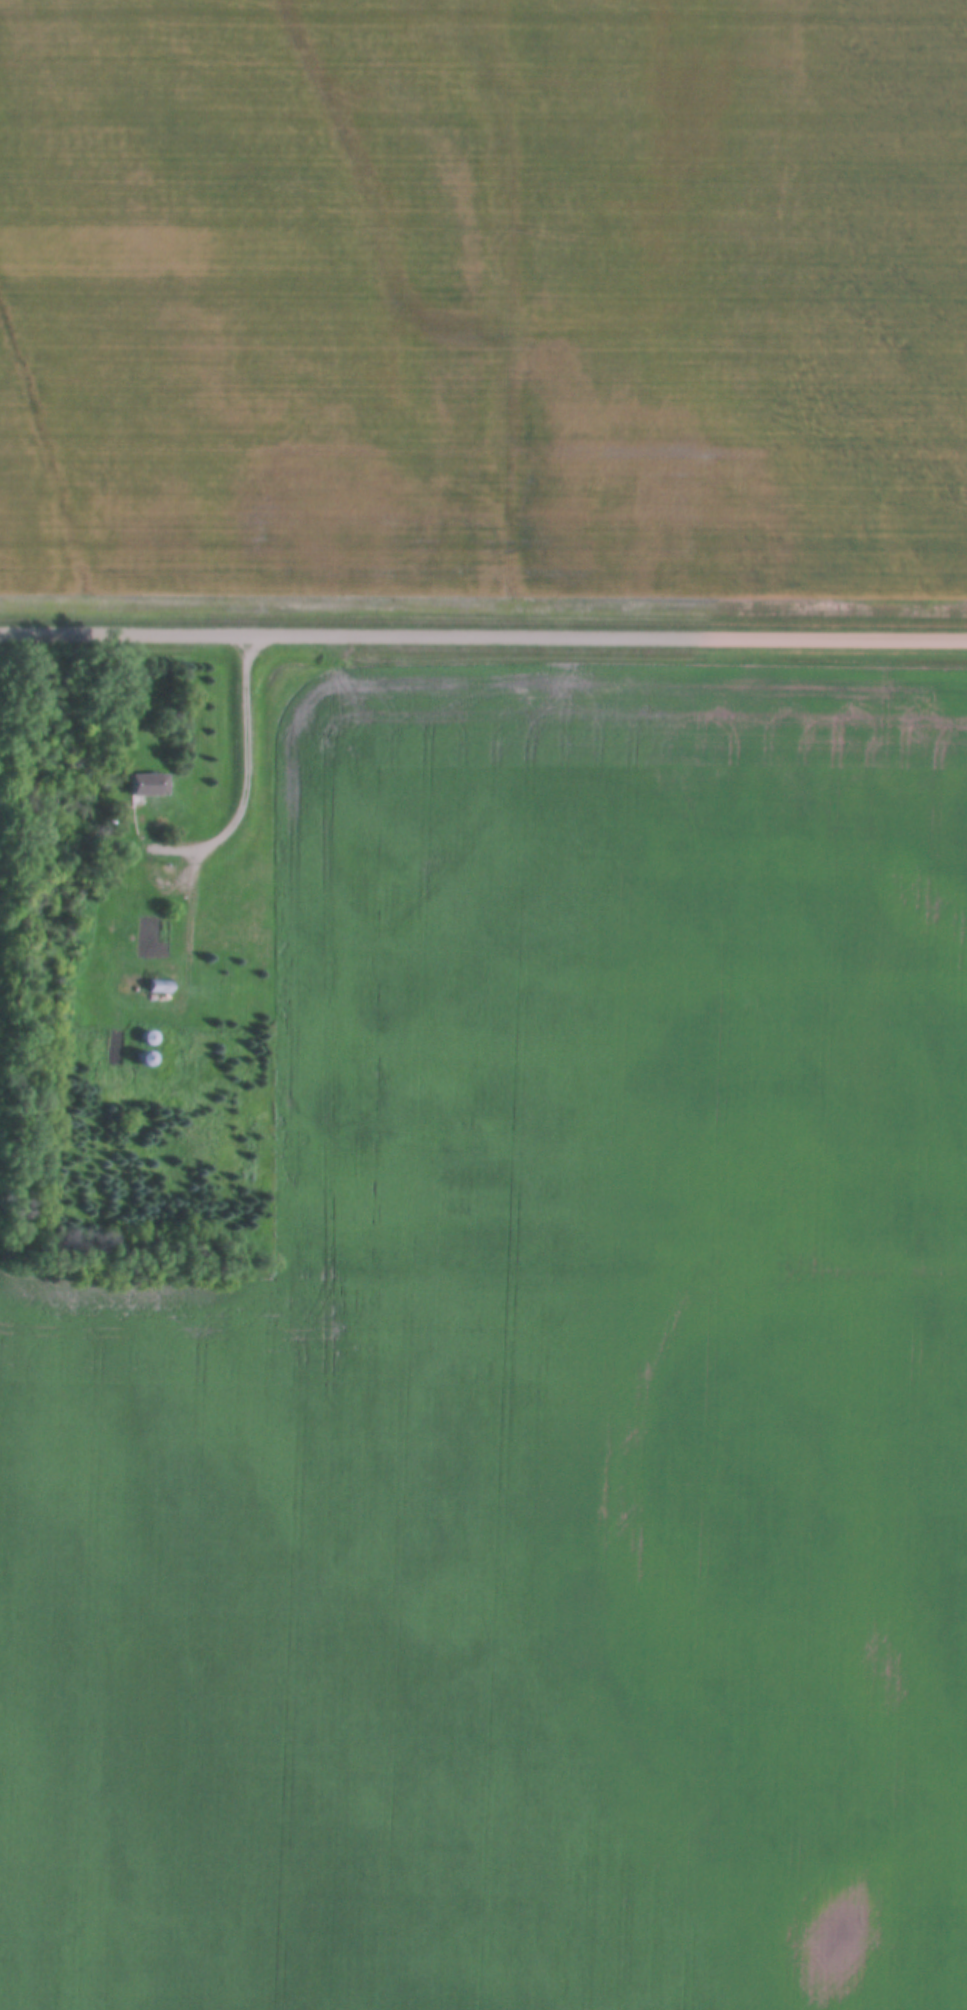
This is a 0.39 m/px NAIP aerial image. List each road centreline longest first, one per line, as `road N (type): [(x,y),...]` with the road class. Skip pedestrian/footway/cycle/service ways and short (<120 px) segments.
road 1 (residential): [(966,640),(0,632)]
road 2 (track): [(183,869),(184,996)]

